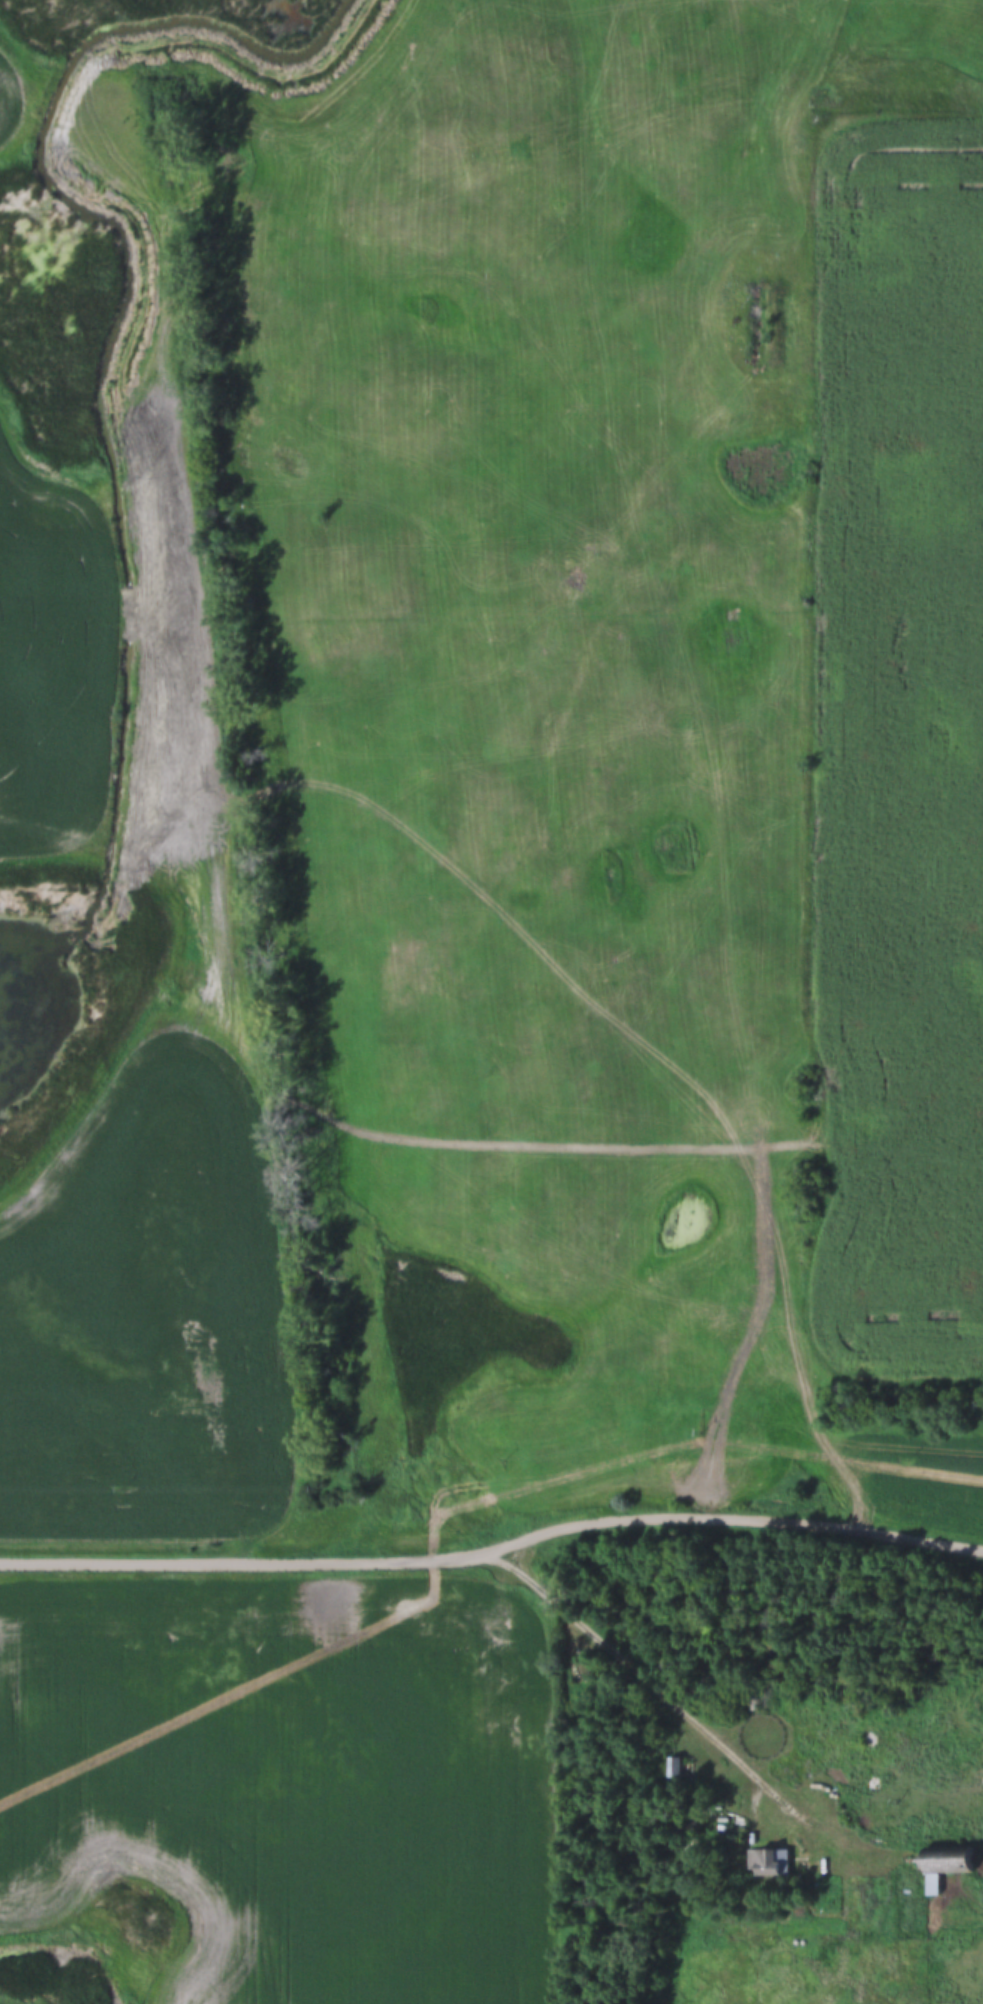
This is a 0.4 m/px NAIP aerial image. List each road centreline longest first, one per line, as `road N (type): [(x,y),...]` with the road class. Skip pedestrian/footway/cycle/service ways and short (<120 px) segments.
road 1 (residential): [(982,1549),(814,1523),(651,1517),(586,1522),(424,1560),(0,1564)]

